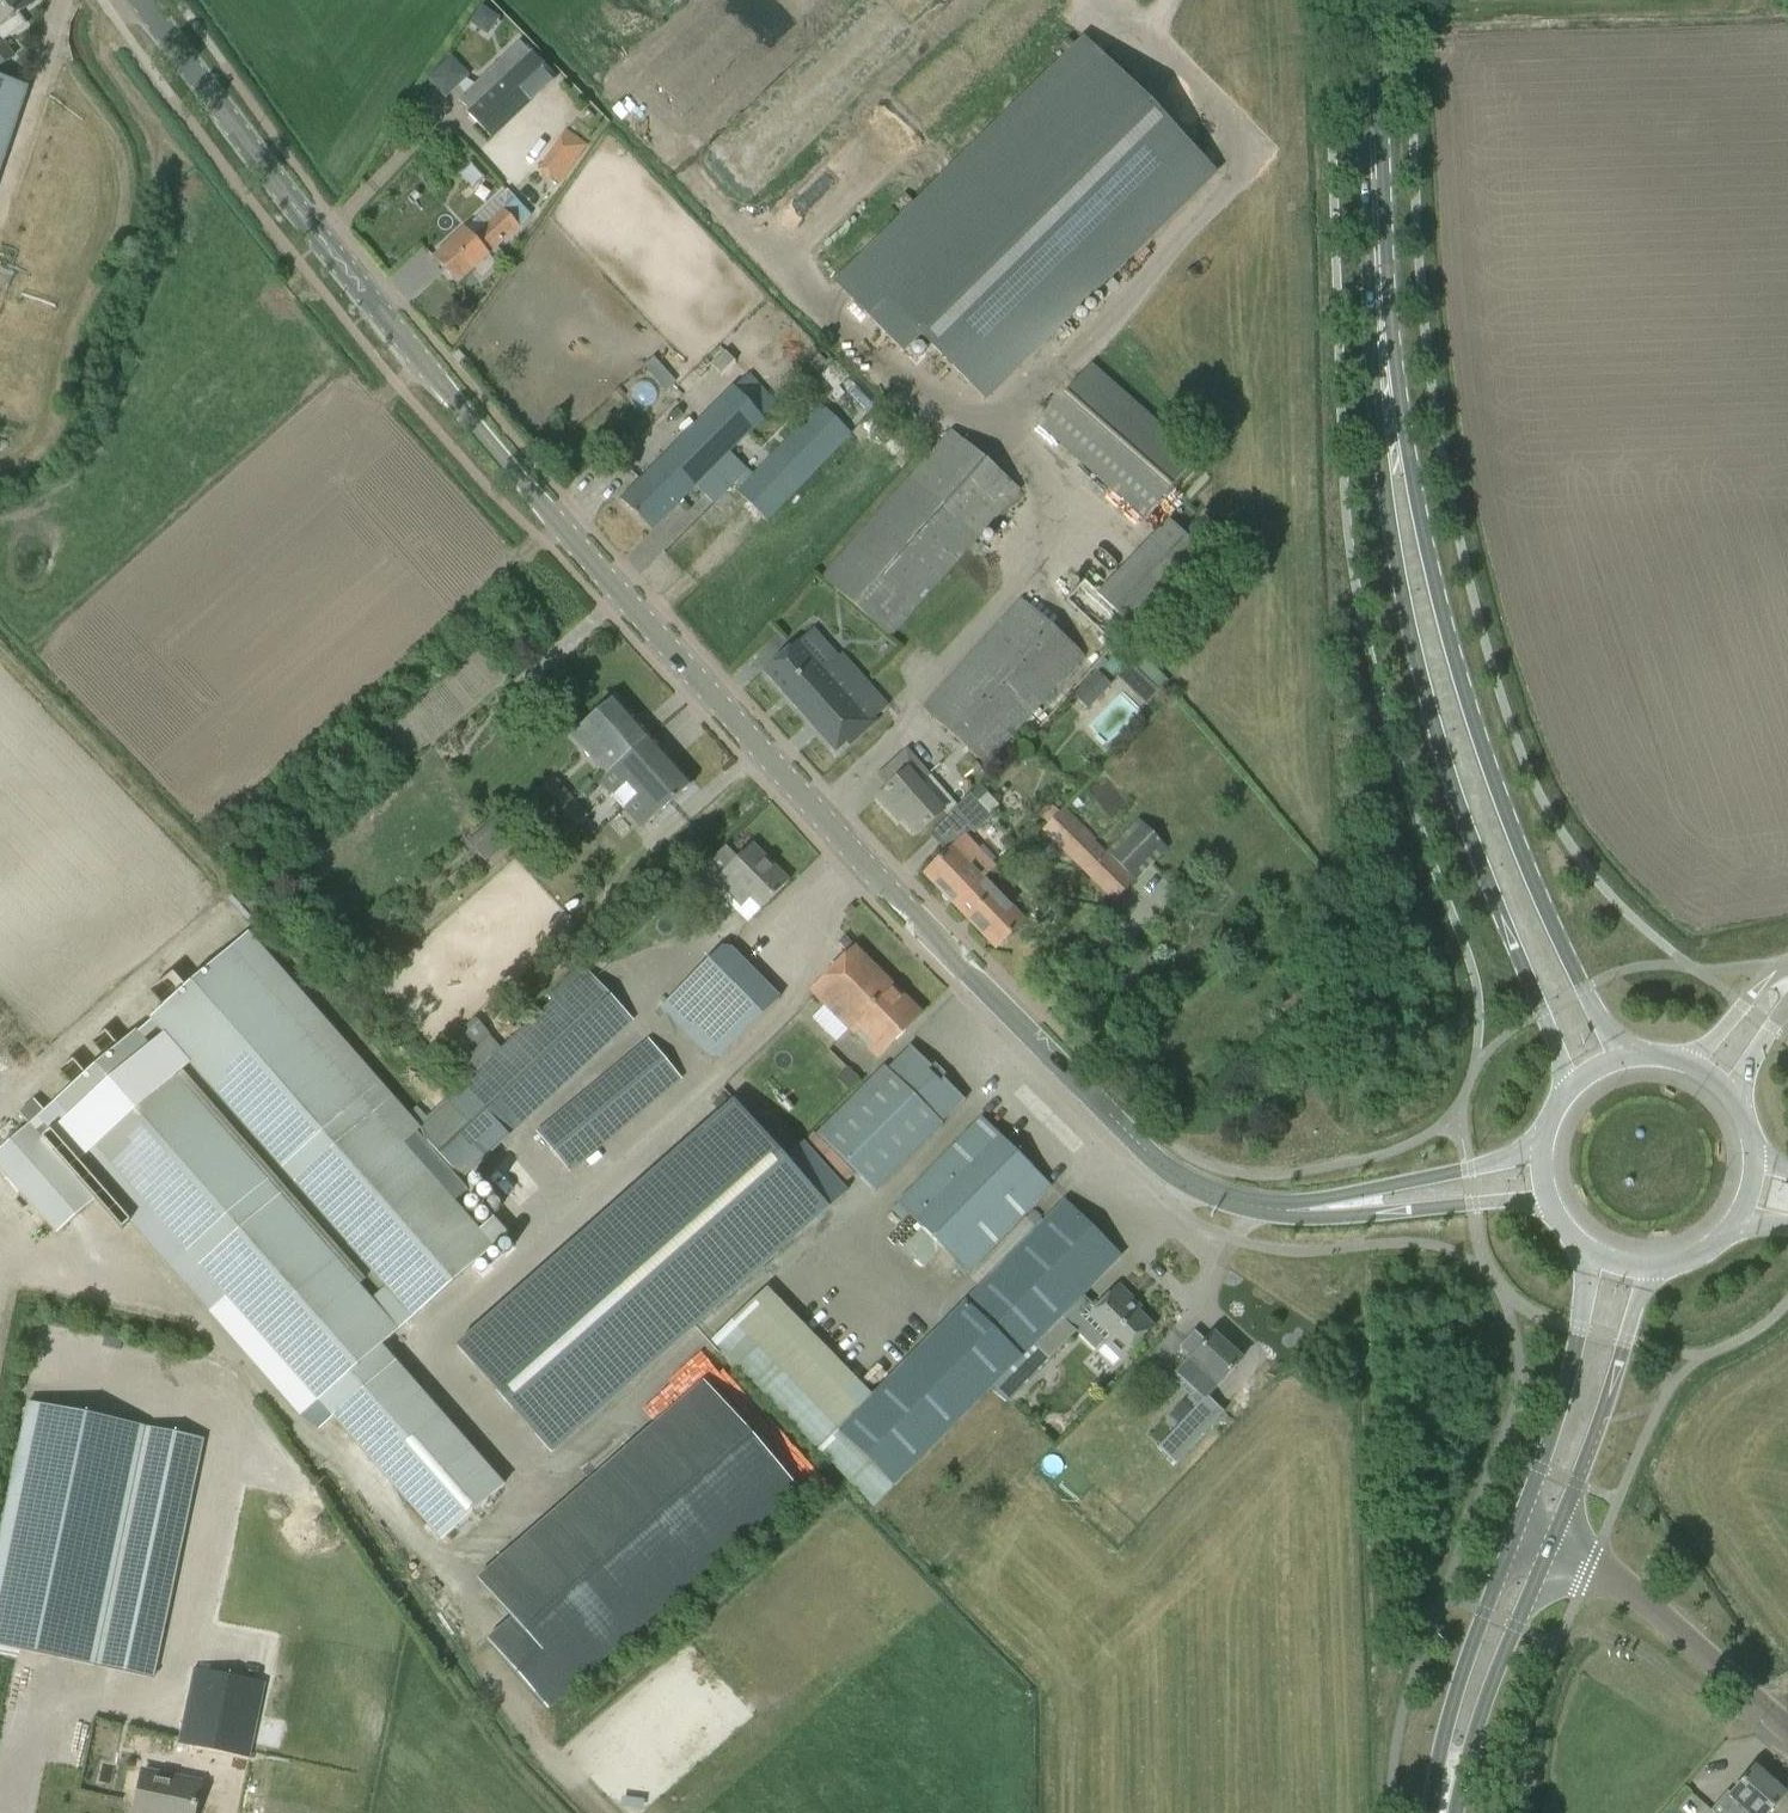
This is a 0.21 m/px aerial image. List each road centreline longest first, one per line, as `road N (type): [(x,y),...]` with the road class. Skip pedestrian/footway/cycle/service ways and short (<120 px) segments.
road 1 (tertiary): [(1291,1210),(1205,1190),(1148,1156),(670,650),(534,495),(330,252),(142,0)]
road 2 (primary): [(1390,445),(1388,524),(1402,609),(1472,841),(1558,1037),(1572,1091)]
road 3 (primary): [(1634,1059),(1607,1030),(1563,950),(1506,814),(1419,516),(1390,445)]
road 4 (track): [(997,440),(861,337),(744,220),(737,199),(748,161),(857,47)]
road 5 (primary): [(1390,445),(1372,0)]
road 6 (unclassified): [(1787,1726),(1610,1577),(1552,1545)]
road 7 (secondary): [(1517,1532),(1457,1697),(1433,1812)]
road 8 (secondary): [(1552,1545),(1651,1274)]
road 9 (secondary): [(1593,1258),(1568,1385),(1517,1532)]
road 10 (secondary): [(1455,1812),(1514,1628),(1552,1545)]
road 11 (tertiary): [(1544,1143),(1291,1210)]
road 12 (tertiary): [(1291,1210),(1550,1207)]
road 13 (unclassified): [(1787,975),(1766,982),(1694,1067)]

